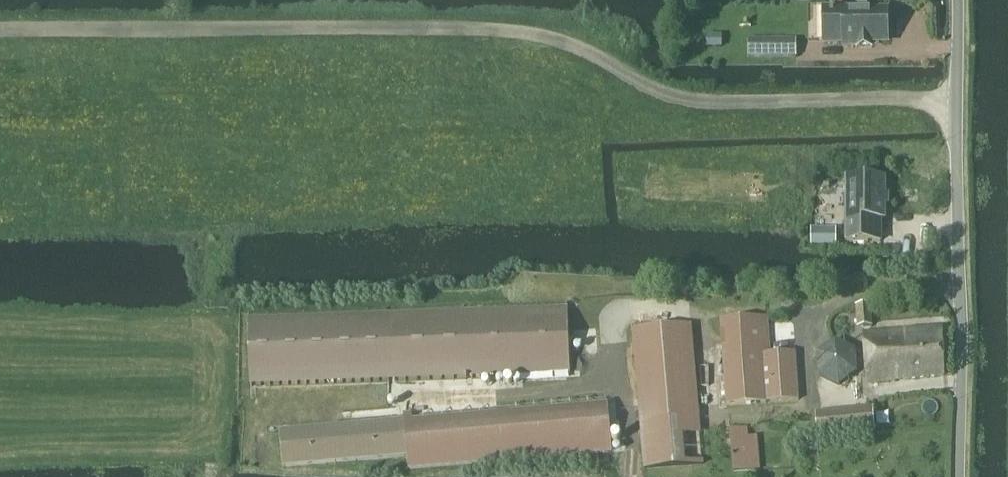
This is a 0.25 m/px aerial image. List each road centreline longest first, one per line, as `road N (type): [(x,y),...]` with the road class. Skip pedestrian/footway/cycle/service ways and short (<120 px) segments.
road 1 (unclassified): [(956,476),(955,0)]

